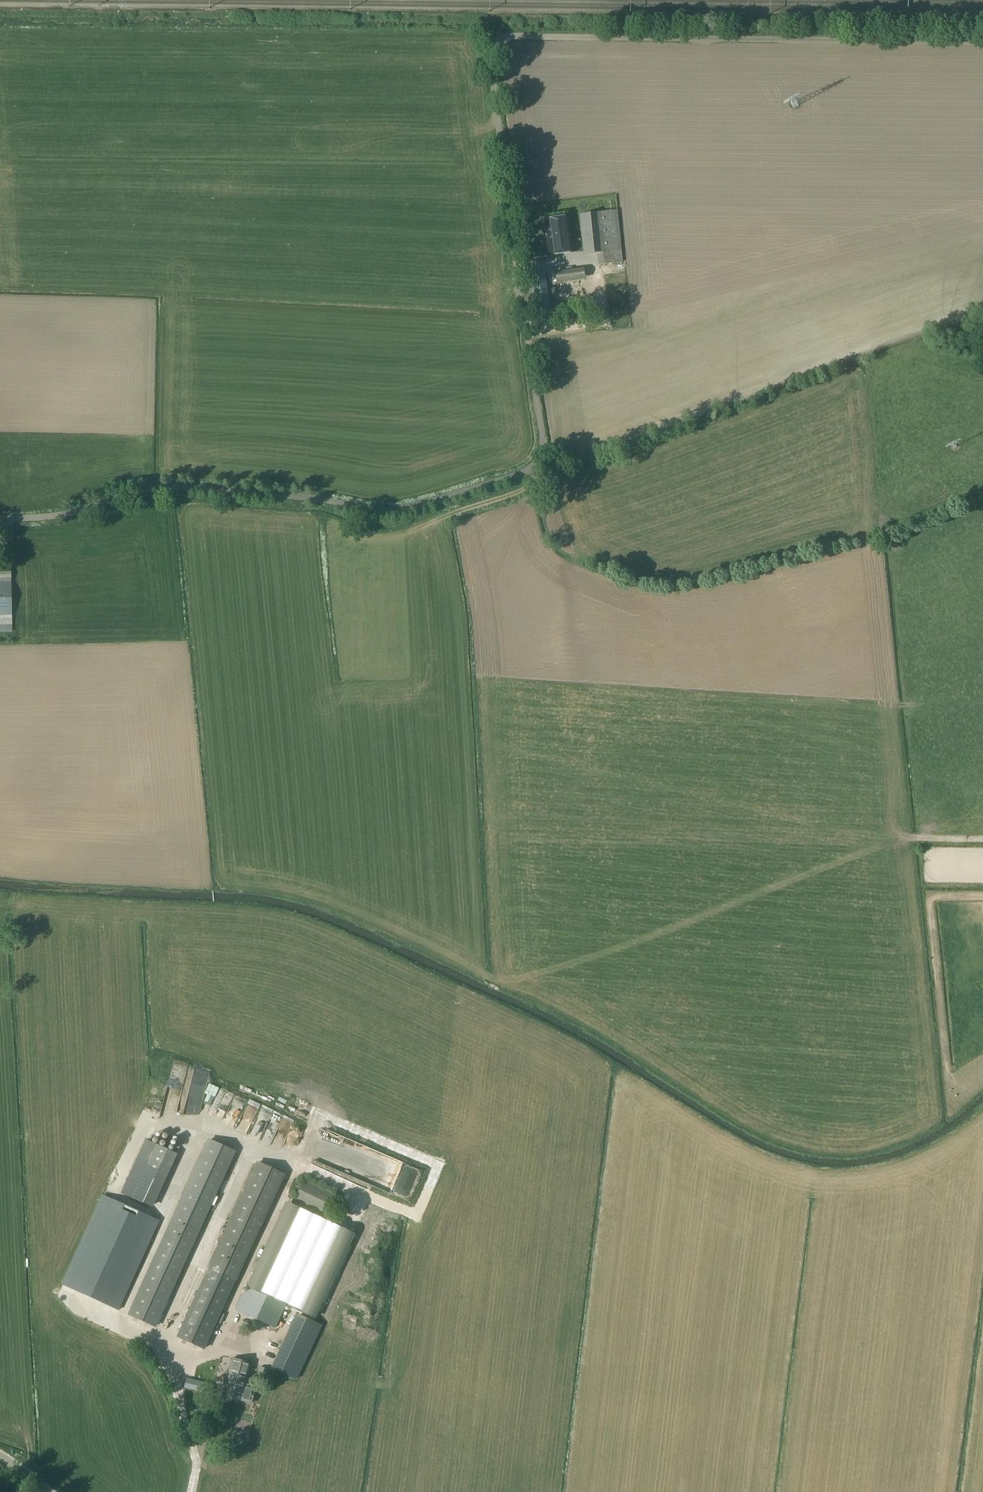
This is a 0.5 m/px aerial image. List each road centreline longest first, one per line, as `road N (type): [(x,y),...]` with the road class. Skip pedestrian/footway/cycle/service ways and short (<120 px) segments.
road 1 (unclassified): [(523,319),(489,67),(500,43),(982,45)]

